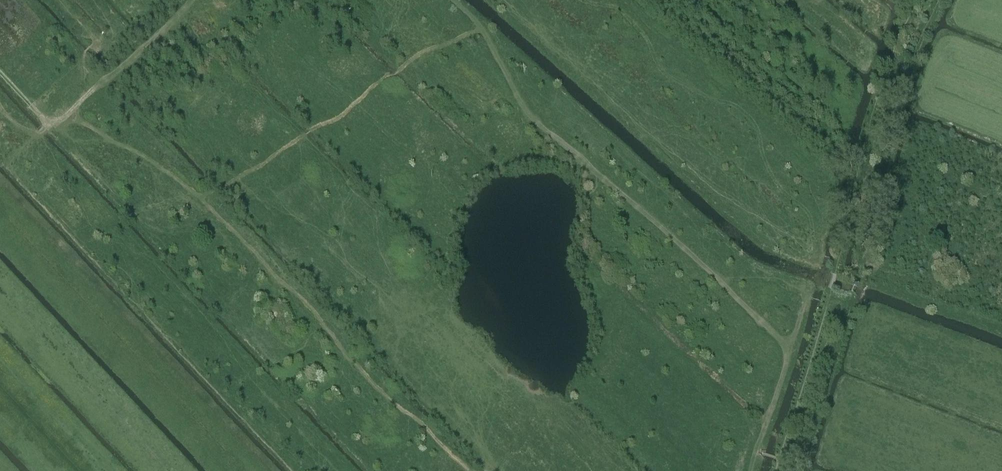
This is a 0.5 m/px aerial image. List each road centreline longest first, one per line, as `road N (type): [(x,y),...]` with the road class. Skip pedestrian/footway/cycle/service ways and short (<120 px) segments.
road 1 (track): [(756,454),(790,351),(542,128),(455,0)]
road 2 (track): [(781,462),(835,274)]
road 3 (track): [(194,0),(86,95)]

